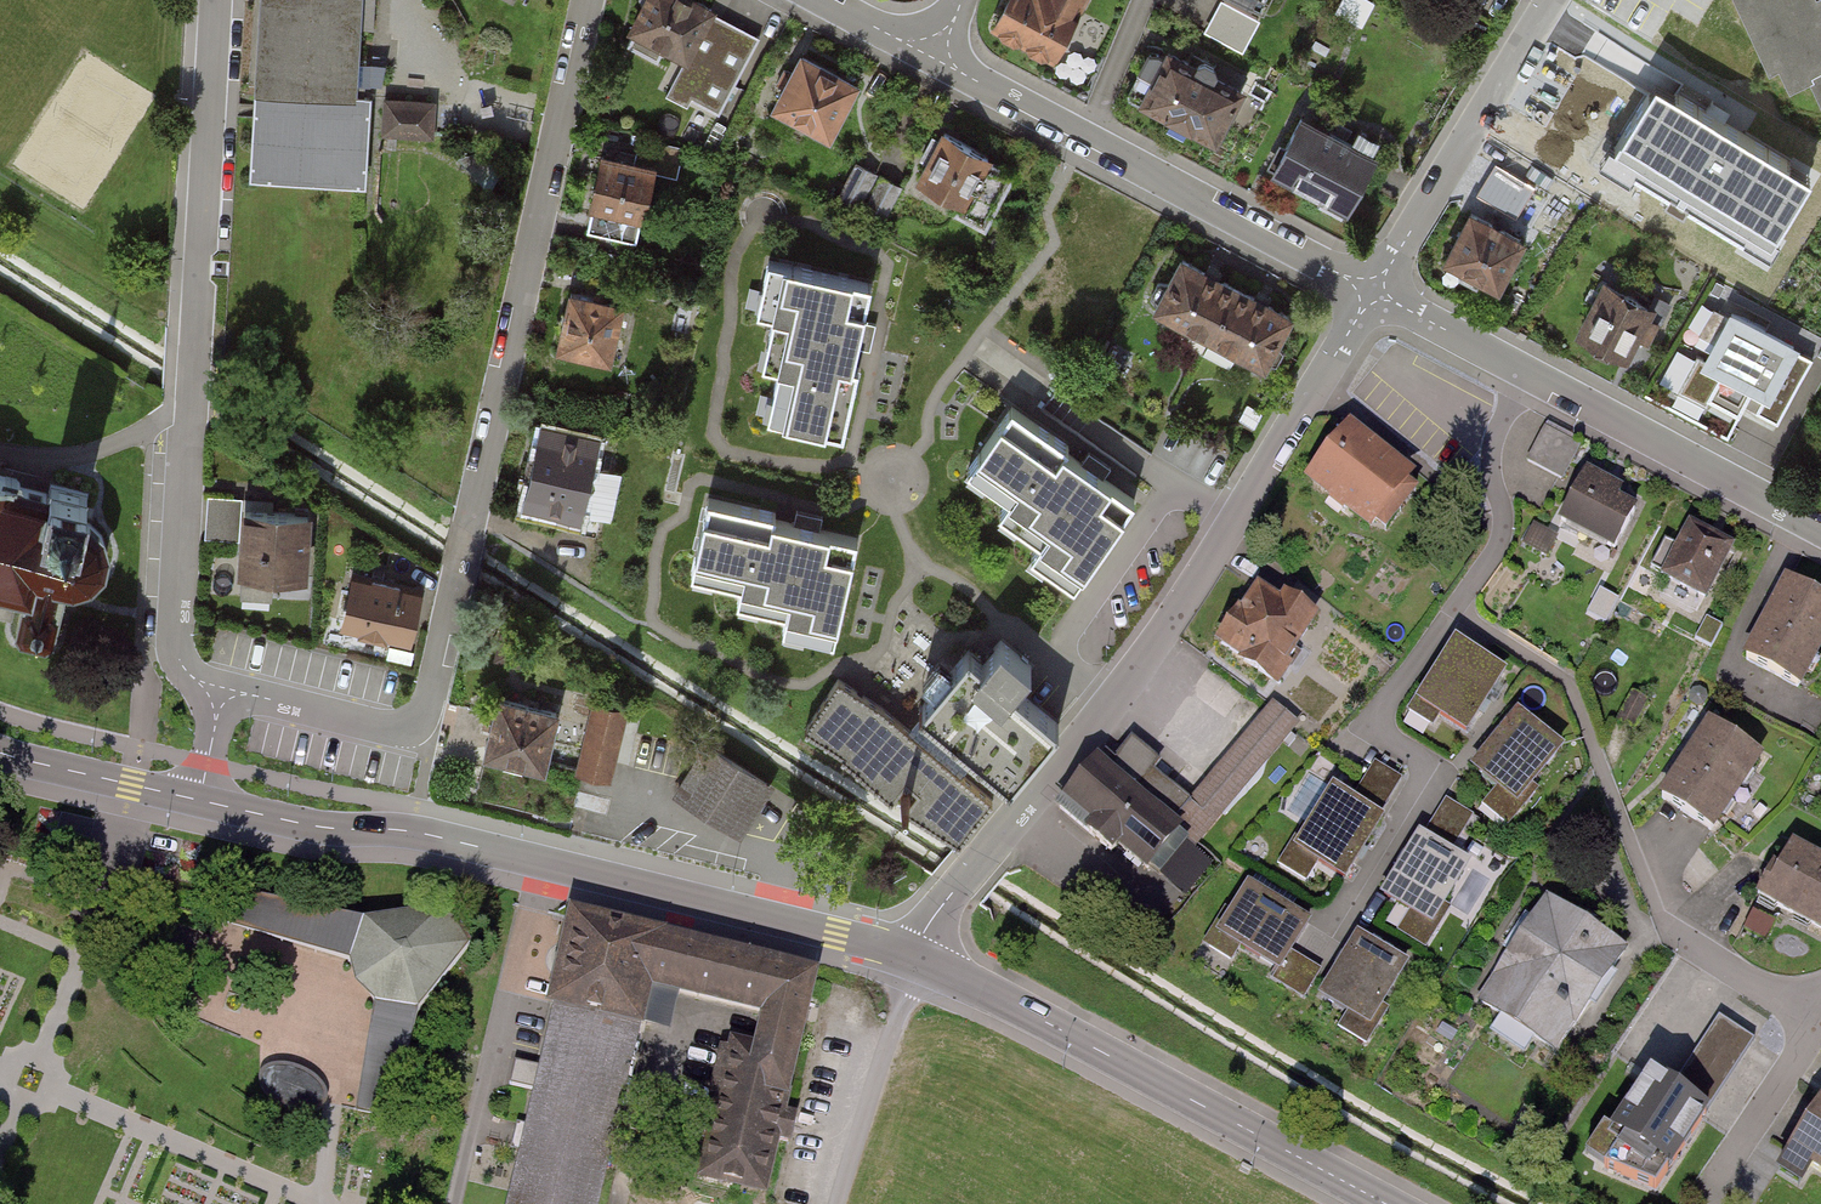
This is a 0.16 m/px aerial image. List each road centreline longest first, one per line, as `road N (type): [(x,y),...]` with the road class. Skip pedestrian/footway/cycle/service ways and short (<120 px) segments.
road 1 (residential): [(218,696),(252,695),(386,728),(421,715),(588,0)]
road 2 (residential): [(915,958),(955,889),(1138,673),(1372,291)]
road 3 (secondary): [(200,800),(300,823),(440,837),(915,958)]
road 4 (secondary): [(915,958),(1386,1203)]
road 5 (residential): [(1820,531),(1372,291)]
road 6 (residential): [(1372,291),(958,71),(936,47)]
road 7 (residential): [(215,0),(192,406)]
road 8 (residential): [(1372,291),(1551,0)]
road 9 (residential): [(218,696),(184,667),(175,645),(192,406)]
road 10 (residential): [(915,958),(831,1203)]
road 11 (residential): [(1708,1202),(1820,1024)]
road 12 (secondary): [(0,752),(200,800)]
road 13 (residential): [(936,47),(897,39),(824,0)]

